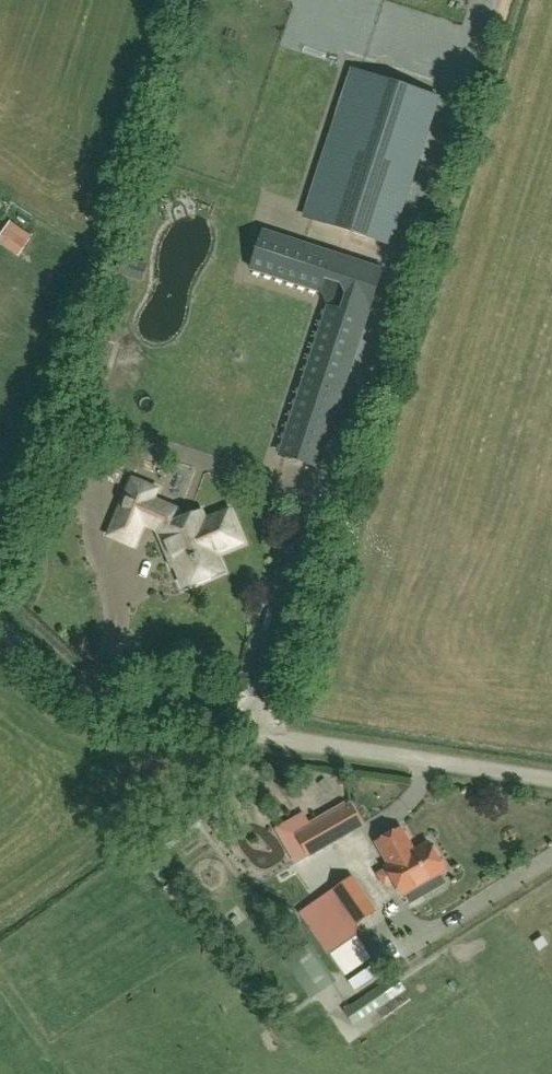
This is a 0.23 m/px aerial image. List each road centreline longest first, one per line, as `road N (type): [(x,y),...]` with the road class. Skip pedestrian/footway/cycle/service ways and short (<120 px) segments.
road 1 (unclassified): [(551,780),(144,718),(95,702),(0,623)]

